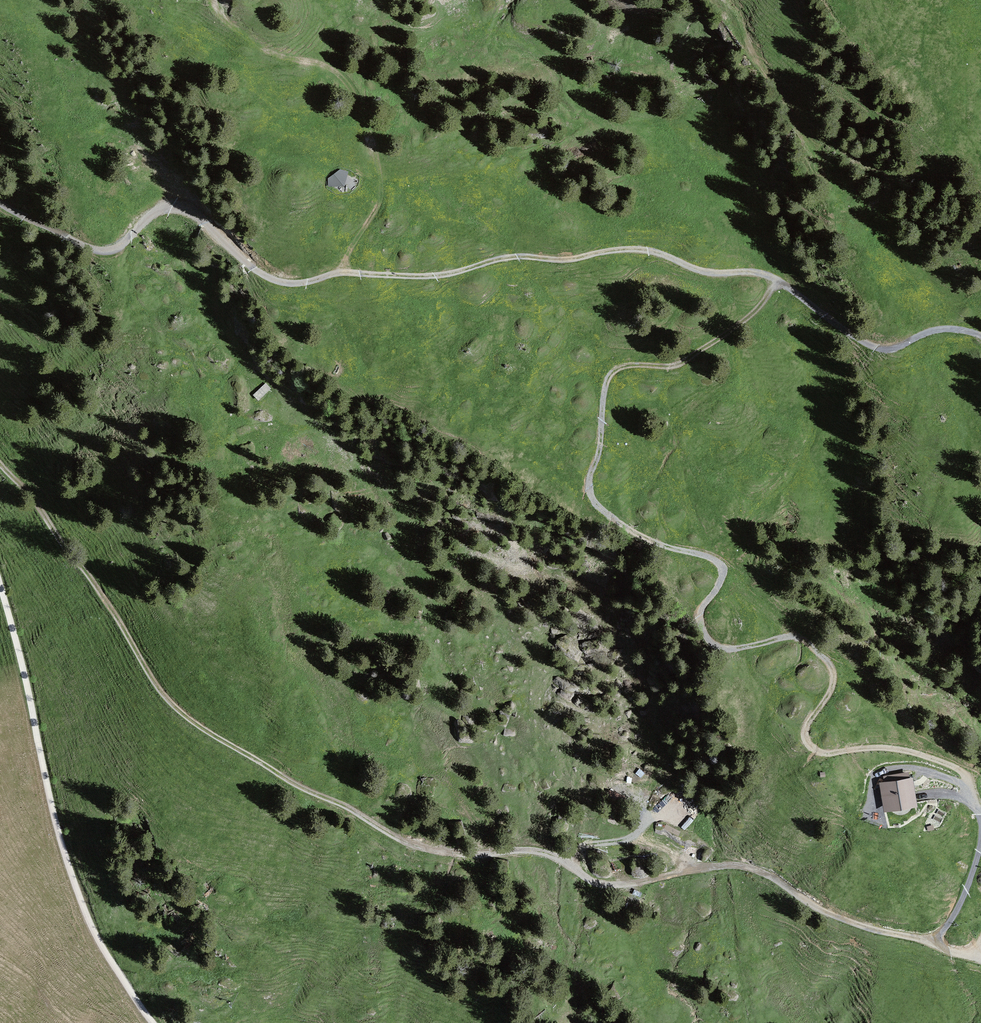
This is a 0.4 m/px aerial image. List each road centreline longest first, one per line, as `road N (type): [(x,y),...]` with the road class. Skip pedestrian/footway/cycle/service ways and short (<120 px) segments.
road 1 (track): [(0,464),(34,495),(171,708),(426,852),(556,858),(596,885),(728,867),(769,876),(804,905),(865,931),(980,963)]
road 2 (track): [(974,800),(964,774),(948,763),(904,750),(824,752),(803,736),(833,689),(831,668),(733,580),(683,497),(609,402),(609,381),(628,365),(682,362),(734,327),(778,282)]
road 3 (track): [(336,273),(450,276),(517,257),(574,260),(640,250),(693,270),(778,282),(873,348),(891,352),(951,329),(980,337)]
road 4 (track): [(0,586),(66,861),(108,963),(149,1022)]
road 5 (track): [(336,273),(304,283),(268,279),(189,214),(153,213),(122,246),(97,251),(0,202)]
road 6 (track): [(212,0),(229,28),(337,72),(361,95),(380,195),(336,273)]

